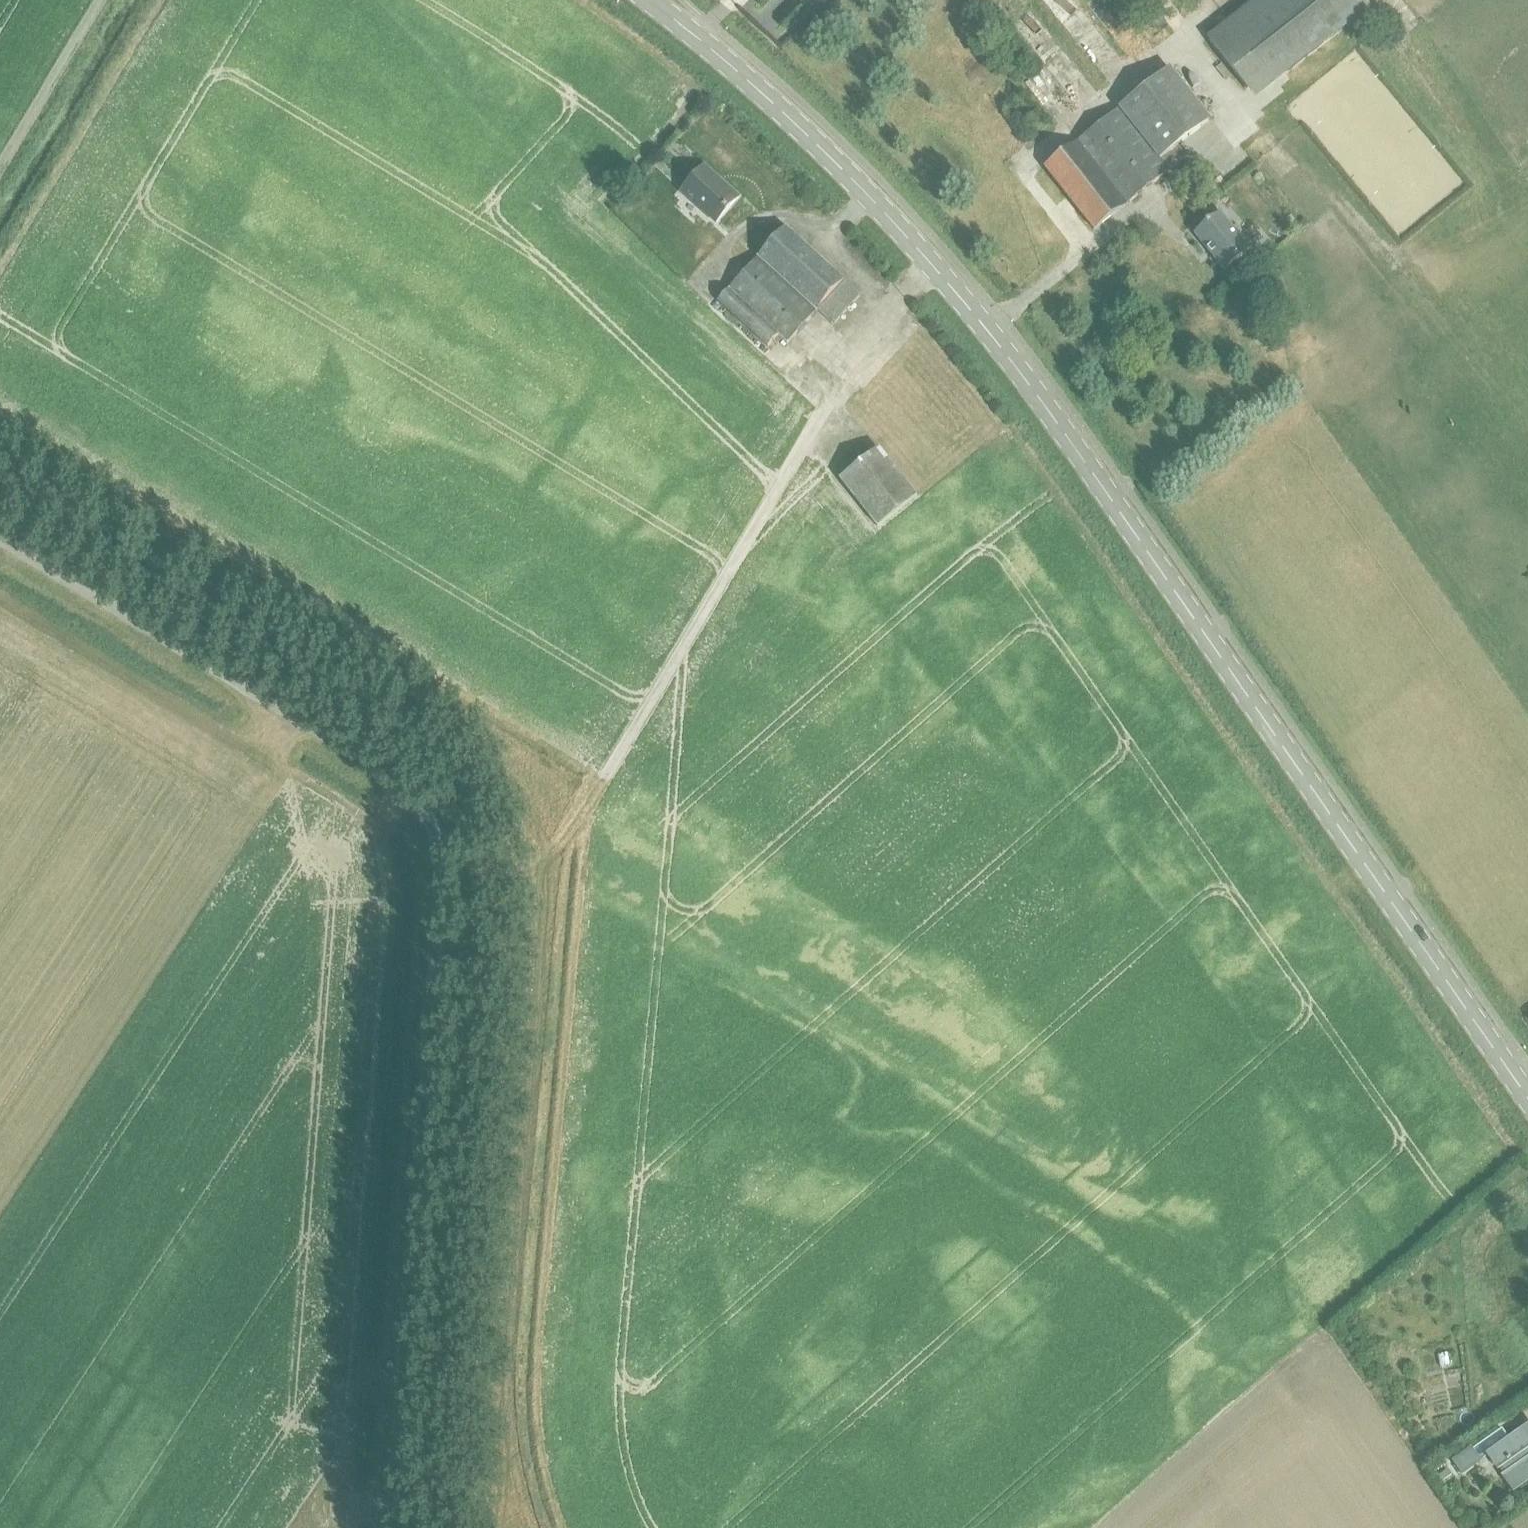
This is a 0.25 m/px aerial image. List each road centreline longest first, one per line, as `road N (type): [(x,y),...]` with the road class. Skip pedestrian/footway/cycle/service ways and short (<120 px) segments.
road 1 (secondary): [(1527,1099),(956,292),(763,100),(648,0)]
road 2 (unclassified): [(395,1527),(441,849),(415,800),(376,764),(0,540)]

